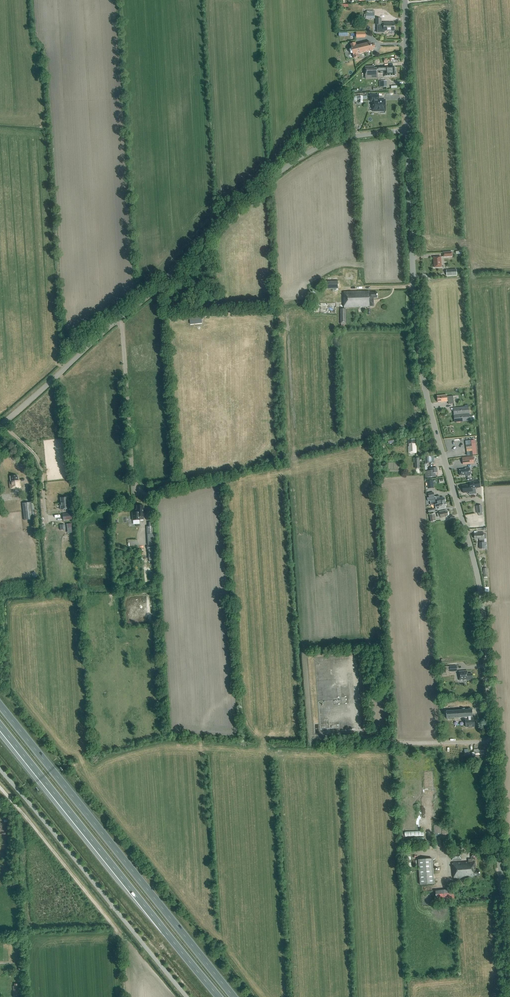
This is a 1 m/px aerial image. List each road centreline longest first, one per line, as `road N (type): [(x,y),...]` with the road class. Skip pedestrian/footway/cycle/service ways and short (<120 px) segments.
road 1 (tertiary): [(509,996),(482,596),(422,370),(408,131)]
road 2 (tertiary): [(0,426),(159,287),(216,223),(291,164),(337,141),(408,131)]
road 3 (trunk): [(233,996),(0,706)]
road 4 (trunk): [(0,726),(218,996)]
road 5 (track): [(0,788),(121,937)]
road 6 (tertiary): [(408,131),(405,0)]

